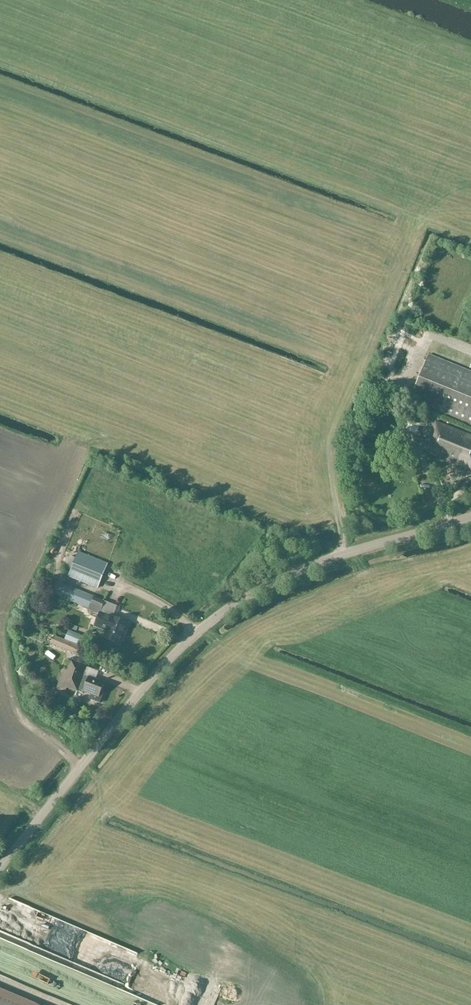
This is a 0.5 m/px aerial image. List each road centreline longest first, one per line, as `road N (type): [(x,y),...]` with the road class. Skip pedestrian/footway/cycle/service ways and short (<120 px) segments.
road 1 (tertiary): [(0,867),(201,628),(312,565),(470,517)]

